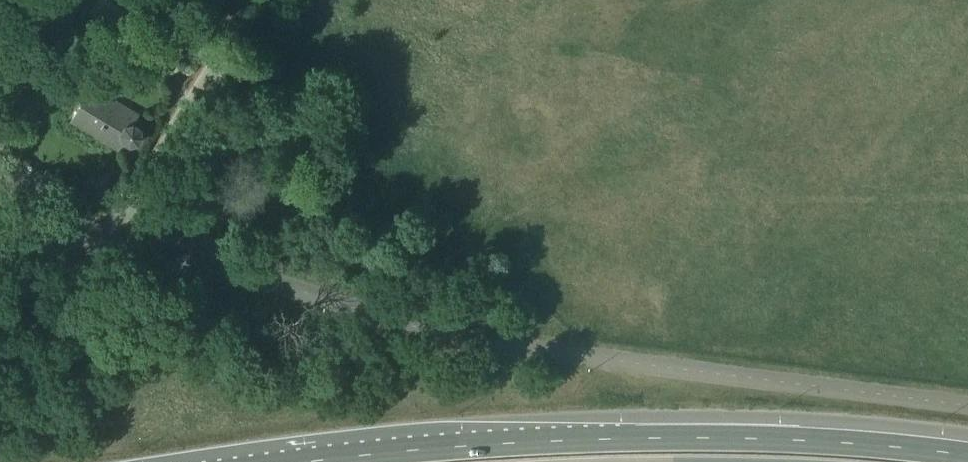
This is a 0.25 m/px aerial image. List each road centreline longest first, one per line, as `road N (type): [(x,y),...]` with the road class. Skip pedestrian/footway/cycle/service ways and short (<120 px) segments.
road 1 (unclassified): [(967,407),(601,366),(467,340),(204,268)]
road 2 (primary): [(967,456),(762,437),(616,437),(301,461)]
road 3 (unclassified): [(0,270),(114,250),(204,268)]

